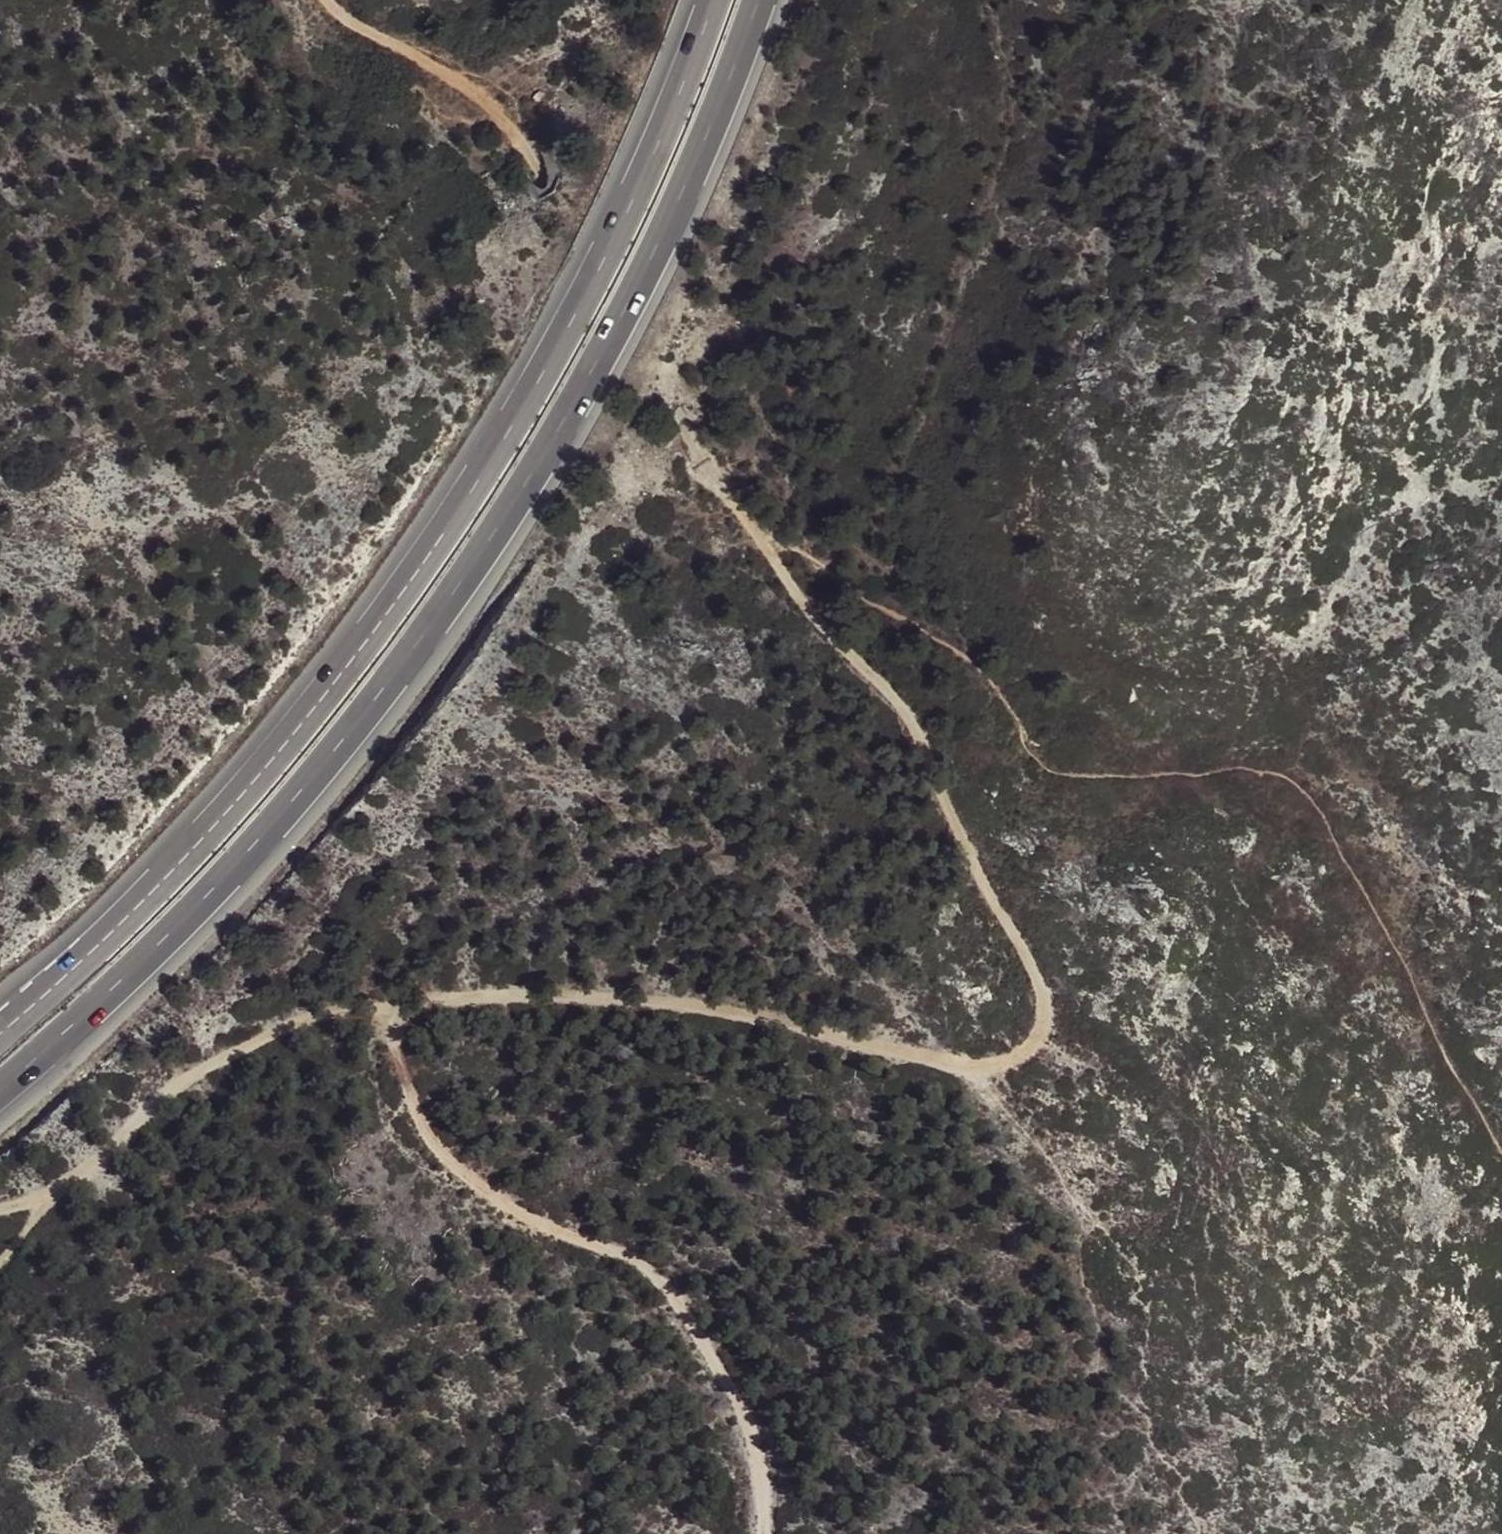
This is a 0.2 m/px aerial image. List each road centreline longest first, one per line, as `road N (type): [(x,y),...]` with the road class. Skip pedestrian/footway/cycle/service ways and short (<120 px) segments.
road 1 (trunk): [(0,1089),(202,902),(381,693),(461,583),(603,355),(663,237),(760,0)]
road 2 (trunk): [(714,0),(616,234),(535,391),(436,546),(258,779),(121,925),(0,1035)]

